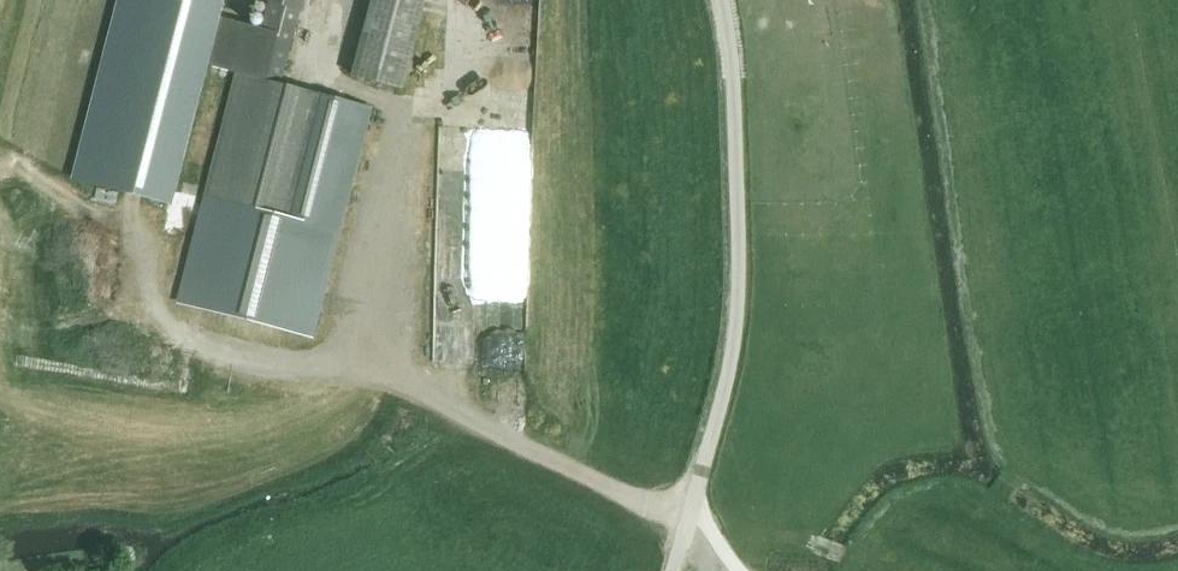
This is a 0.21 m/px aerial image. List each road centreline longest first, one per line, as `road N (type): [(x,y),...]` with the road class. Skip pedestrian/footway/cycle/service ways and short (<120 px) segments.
road 1 (track): [(0,178),(32,180),(147,246)]

